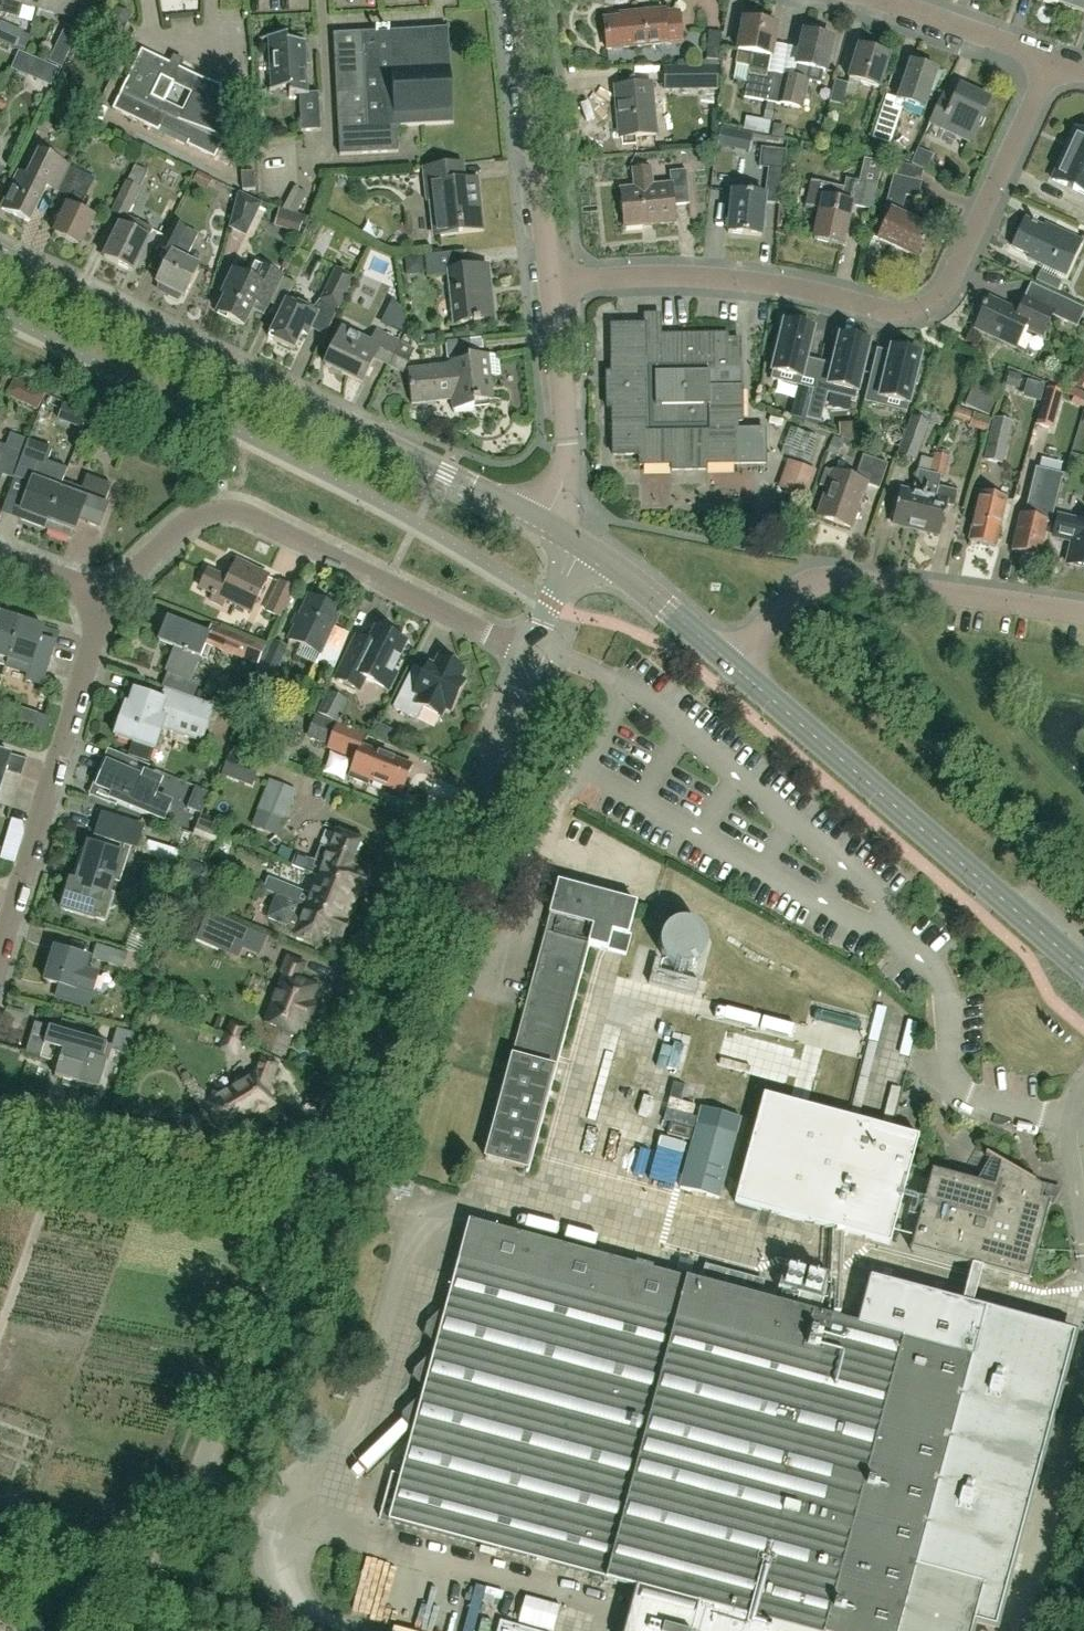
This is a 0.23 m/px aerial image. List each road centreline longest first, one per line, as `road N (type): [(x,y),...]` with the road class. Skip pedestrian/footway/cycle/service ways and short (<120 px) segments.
road 1 (residential): [(551,283),(701,277),(888,312),(926,306),(951,278),(1053,60)]
road 2 (tertiary): [(541,522),(0,256)]
road 3 (residential): [(307,1198),(533,648)]
road 4 (residential): [(107,594),(195,518),(234,511),(533,648)]
road 5 (residential): [(133,1630),(307,1198)]
road 6 (tertiary): [(1083,973),(733,666)]
road 7 (residential): [(1083,613),(834,579),(797,592),(733,666)]
road 8 (residential): [(0,959),(107,594)]
road 9 (residential): [(307,1198),(0,1148)]
road 10 (residential): [(551,283),(522,0)]
road 11 (residential): [(541,522),(564,455),(551,283)]
road 12 (tertiary): [(733,666),(573,541)]
road 13 (residential): [(1053,60),(873,0)]
road 14 (track): [(0,1323),(63,1159)]

